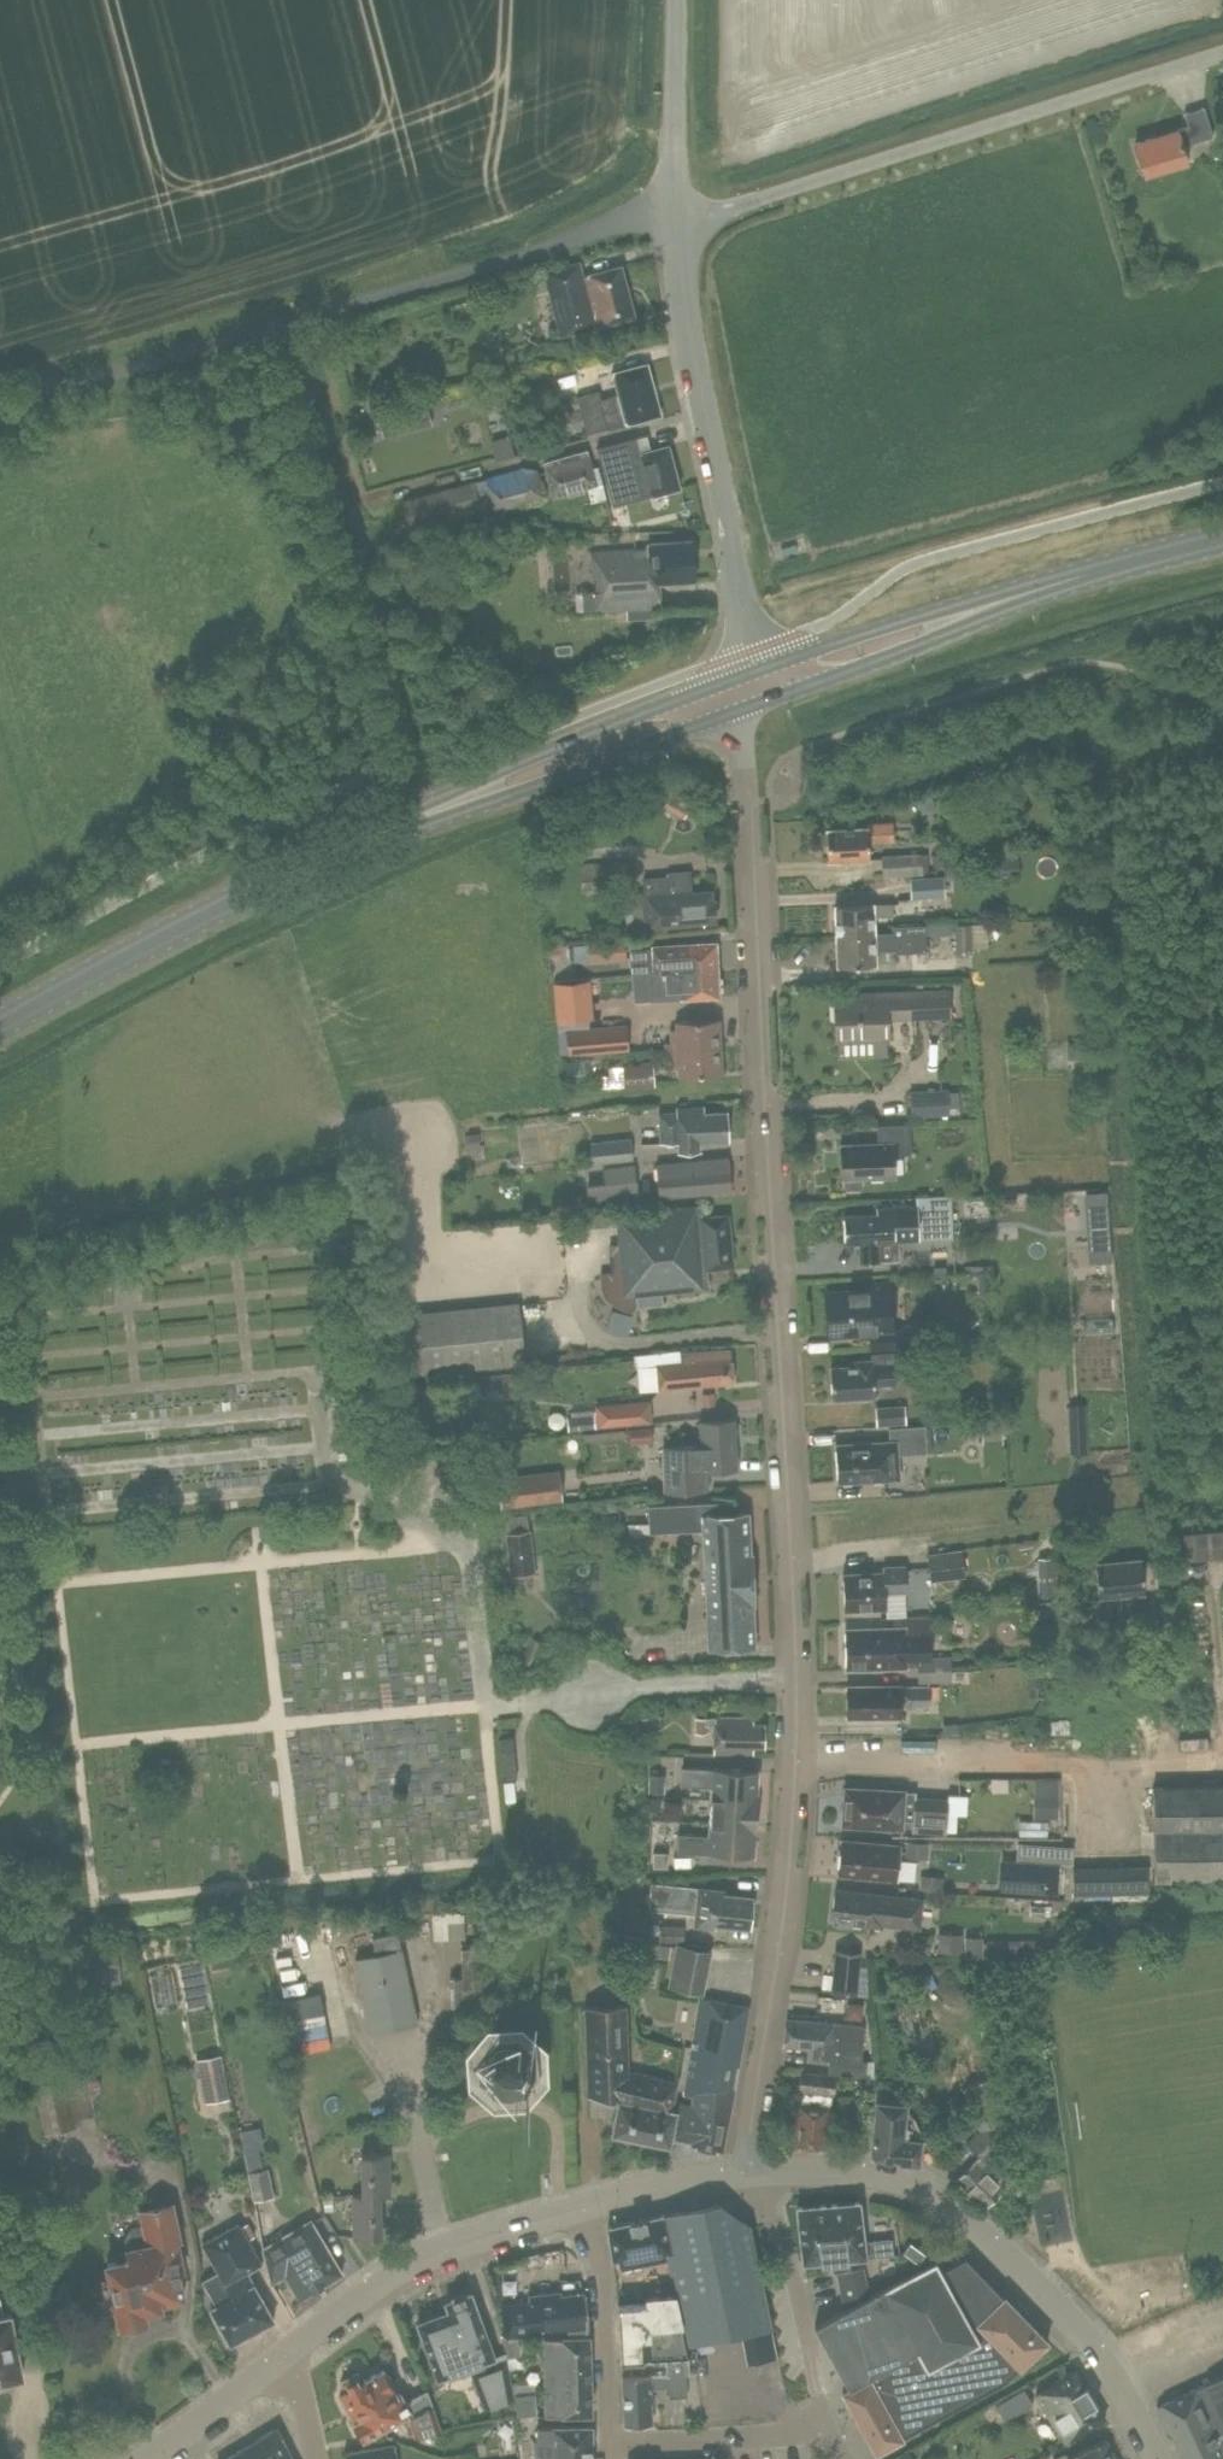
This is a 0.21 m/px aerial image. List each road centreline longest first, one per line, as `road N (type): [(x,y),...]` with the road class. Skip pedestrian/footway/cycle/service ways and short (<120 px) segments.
road 1 (residential): [(757,2173),(748,2141),(791,1834),(794,1678),(740,720),(746,706)]
road 2 (residential): [(0,404),(510,260),(628,218),(670,221)]
road 3 (residential): [(670,221),(1222,52)]
road 4 (unclassified): [(1158,2458),(1120,2383),(1050,2300),(990,2238),(925,2190),(849,2171),(757,2173)]
road 5 (unclassified): [(747,676),(670,221)]
road 6 (primary): [(747,676),(441,794),(361,840)]
road 7 (primary): [(361,840),(410,830),(746,706)]
road 8 (primary): [(0,1024),(361,840)]
road 9 (primary): [(746,706),(1080,576)]
road 10 (unclassified): [(275,2362),(401,2266),(587,2205)]
road 11 (primary): [(1080,576),(898,622),(747,676)]
road 12 (residential): [(825,2427),(757,2173)]
road 13 (residential): [(608,2447),(598,2252),(587,2205)]
road 14 (unclassified): [(670,221),(676,0)]
road 15 (residential): [(608,2447),(825,2427)]
road 16 (unclassified): [(587,2205),(757,2173)]
road 17 (unclassified): [(143,2458),(275,2362)]
road 18 (primary): [(1080,576),(1222,538)]

